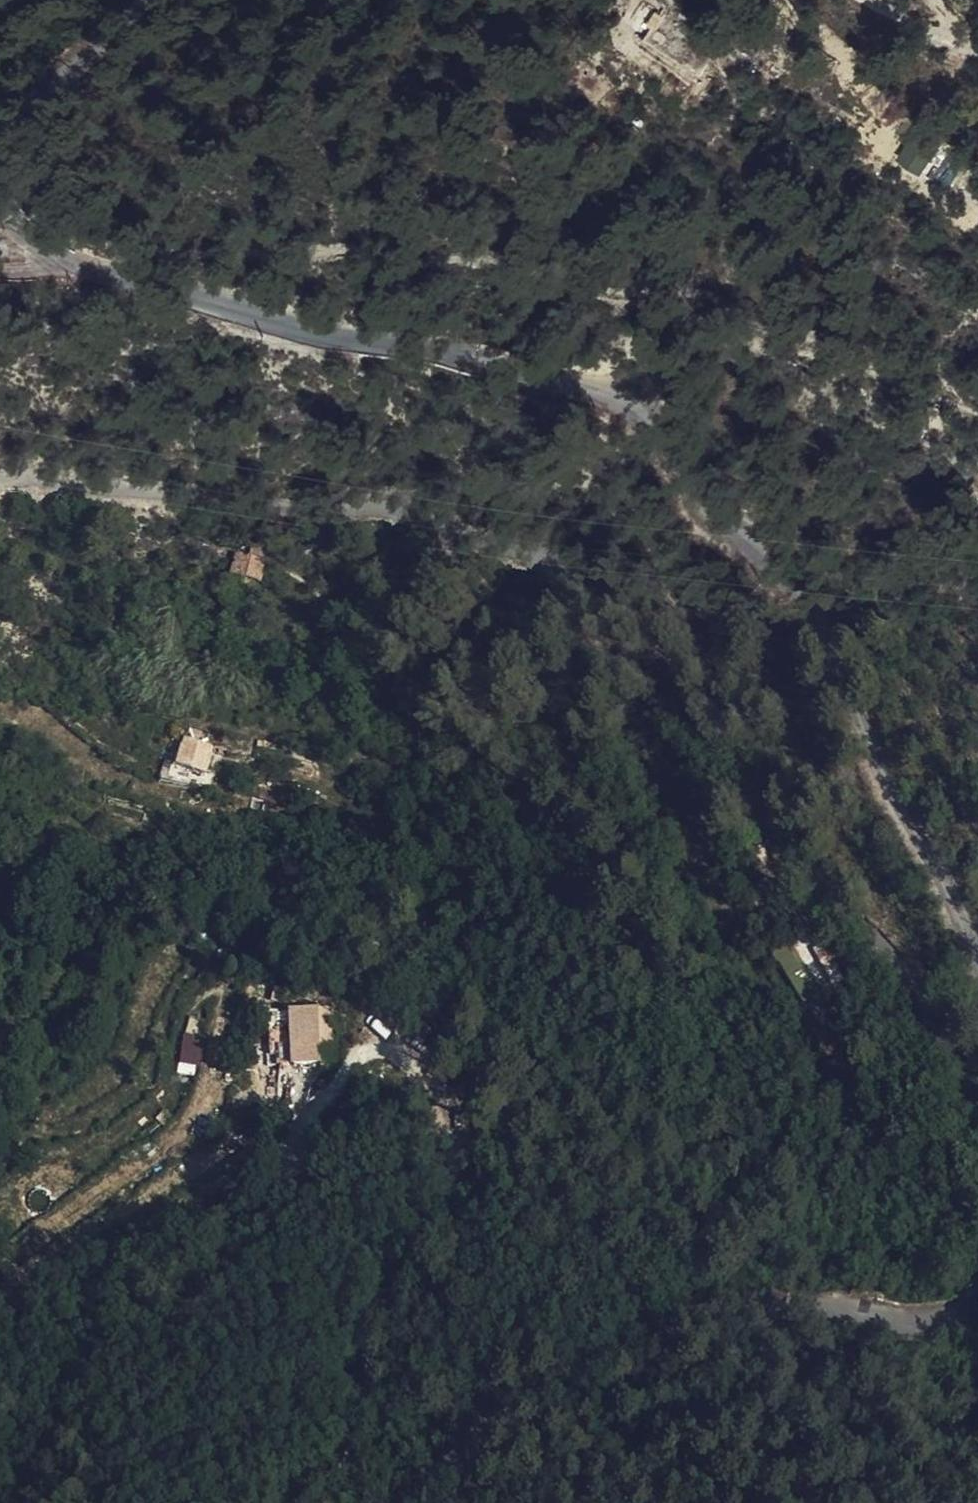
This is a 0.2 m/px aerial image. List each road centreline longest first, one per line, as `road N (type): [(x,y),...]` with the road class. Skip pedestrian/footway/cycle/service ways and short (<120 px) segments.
road 1 (unclassified): [(977,971),(946,888),(821,659),(709,491),(645,417),(496,357),(341,340),(37,249),(0,202)]
road 2 (unclassified): [(977,1109),(949,1038),(905,970),(775,822),(707,697),(659,657),(580,615),(534,557),(395,498),(309,513),(78,476),(18,477),(0,485)]
road 3 (unclassified): [(403,1502),(521,1404),(718,1317),(819,1307),(927,1326),(968,1316),(977,1304)]
road 4 (unclassified): [(0,117),(148,0)]

